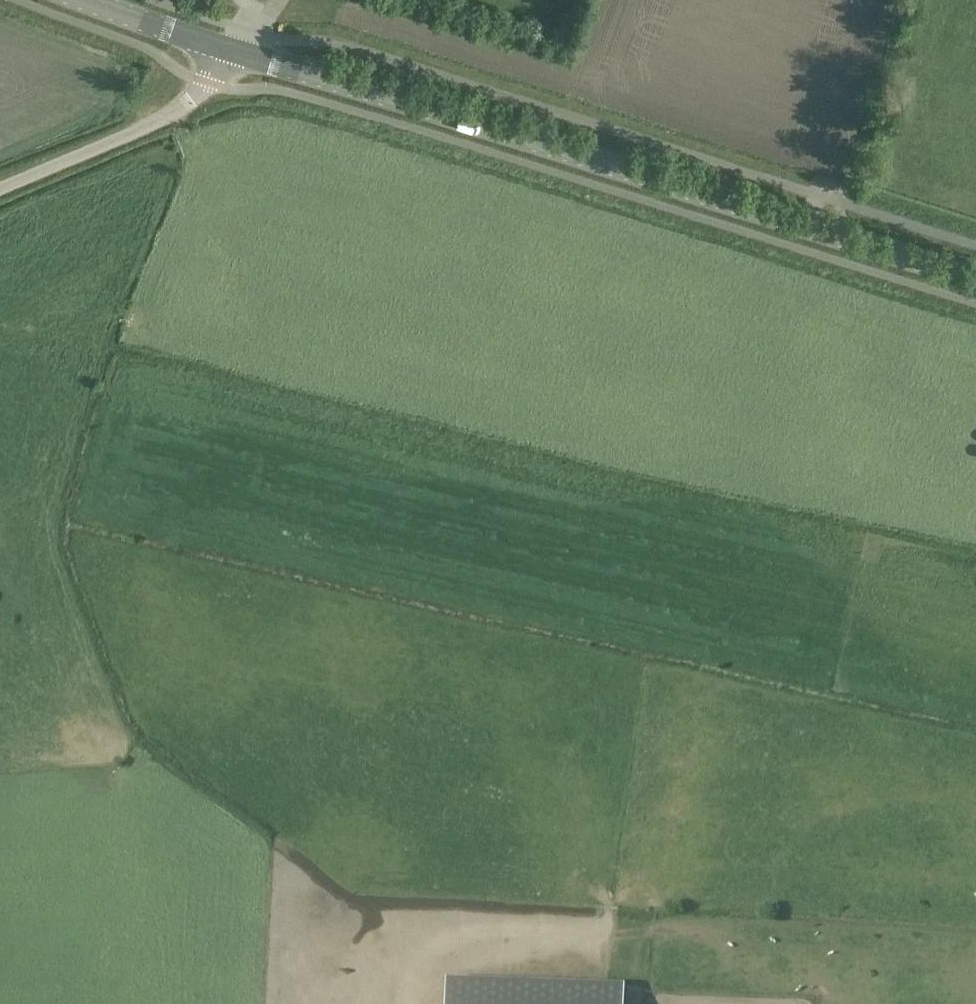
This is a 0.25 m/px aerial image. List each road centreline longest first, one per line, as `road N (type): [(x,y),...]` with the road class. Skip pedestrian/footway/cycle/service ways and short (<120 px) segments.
road 1 (tertiary): [(975,280),(89,0)]

